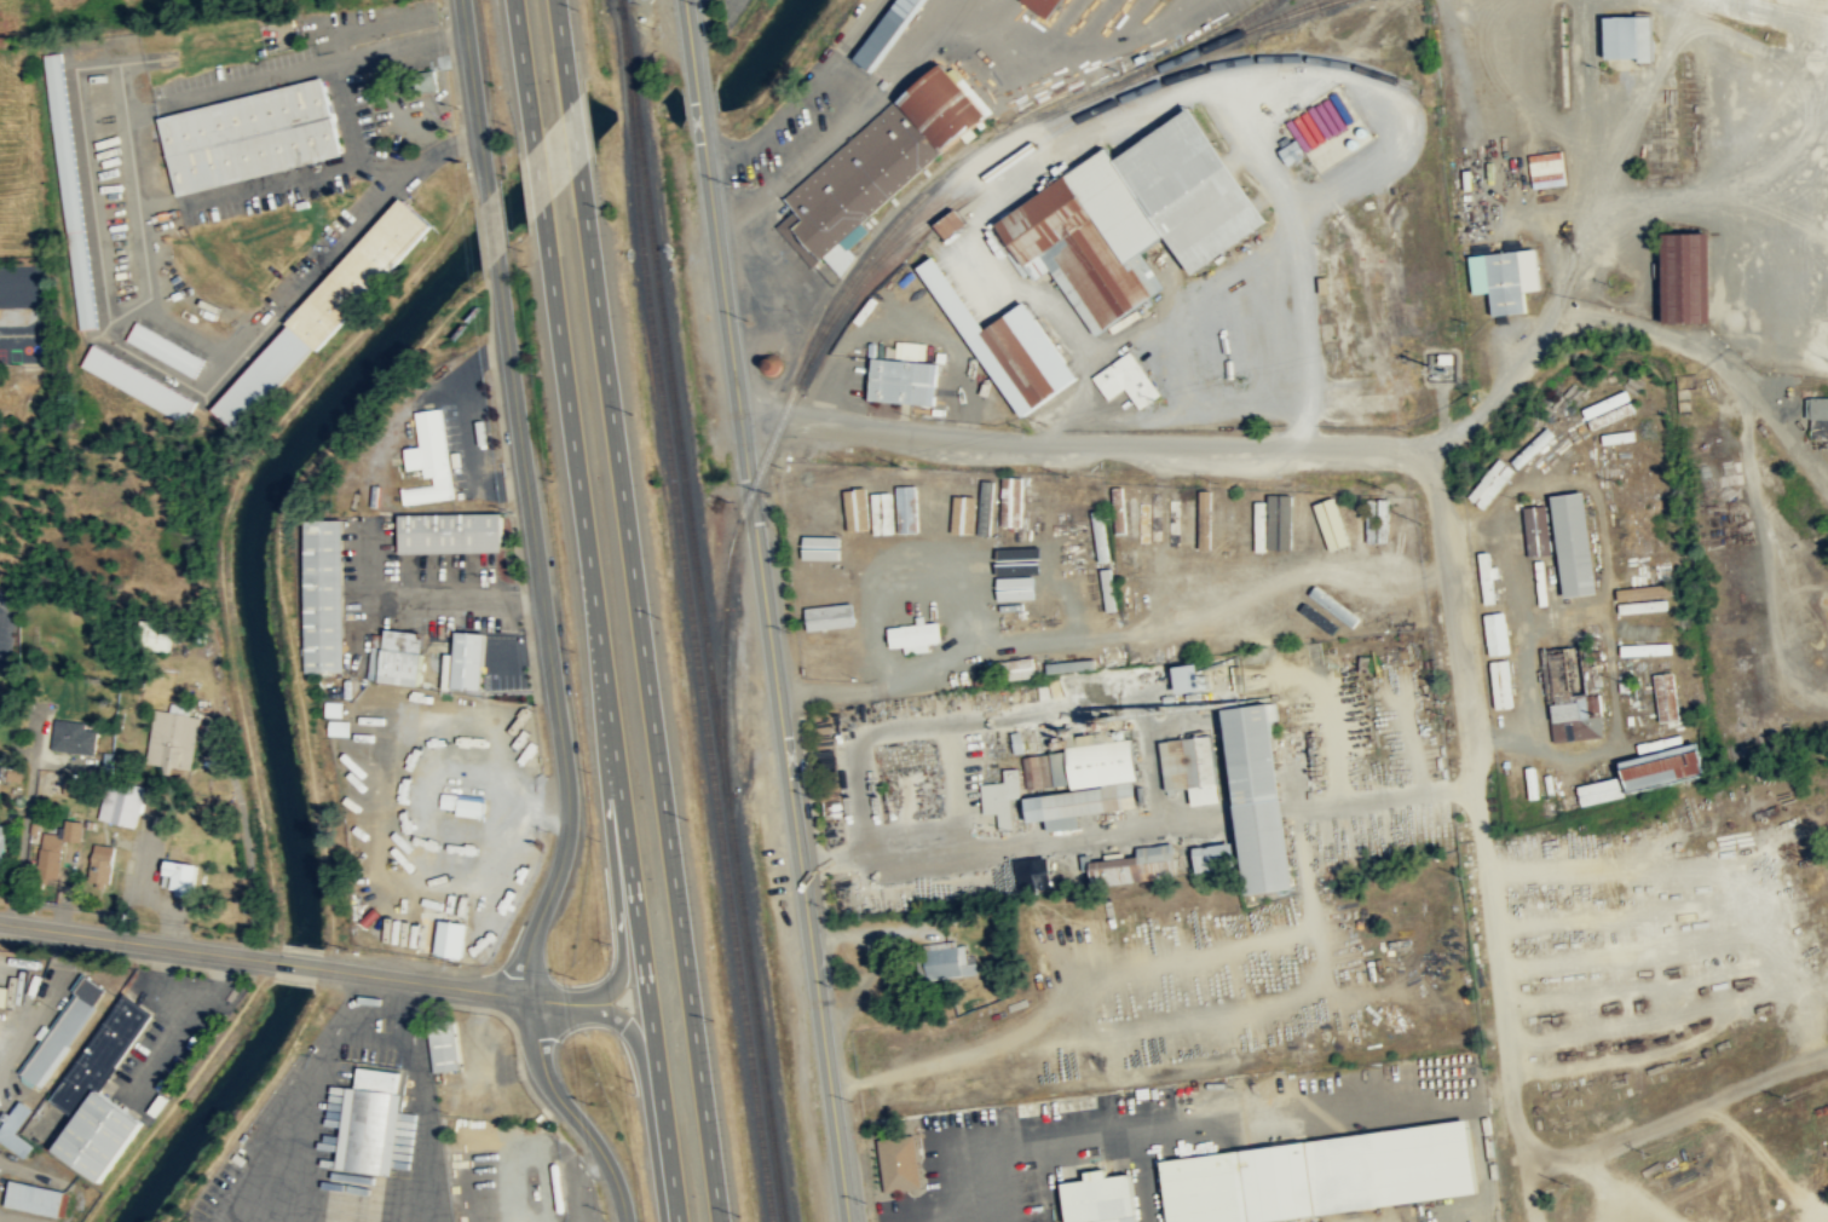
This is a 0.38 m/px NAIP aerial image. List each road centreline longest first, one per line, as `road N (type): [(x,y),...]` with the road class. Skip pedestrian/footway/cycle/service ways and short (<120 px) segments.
road 1 (tertiary): [(685,0),(848,1221)]
road 2 (primary): [(720,1221),(578,168)]
road 3 (primary): [(542,207),(678,1221)]
road 4 (tertiary): [(496,256),(569,808),(563,859),(523,976),(546,1071),(610,1165),(626,1221)]
road 5 (track): [(498,275),(456,306),(390,380),(301,483),(282,520),(282,590),(341,970)]
road 6 (residential): [(1420,455),(1435,498),(1465,688),(1516,1112),(1545,1152)]
road 7 (residential): [(1420,455),(1402,446),(923,437),(739,404)]
road 8 (tertiary): [(319,967),(576,1003),(690,995)]
road 9 (residential): [(1545,1152),(1580,1159),(1827,1053)]
road 10 (tertiary): [(0,923),(277,961)]
road 11 (tertiary): [(462,0),(488,194)]
road 12 (primary): [(514,0),(534,144)]

